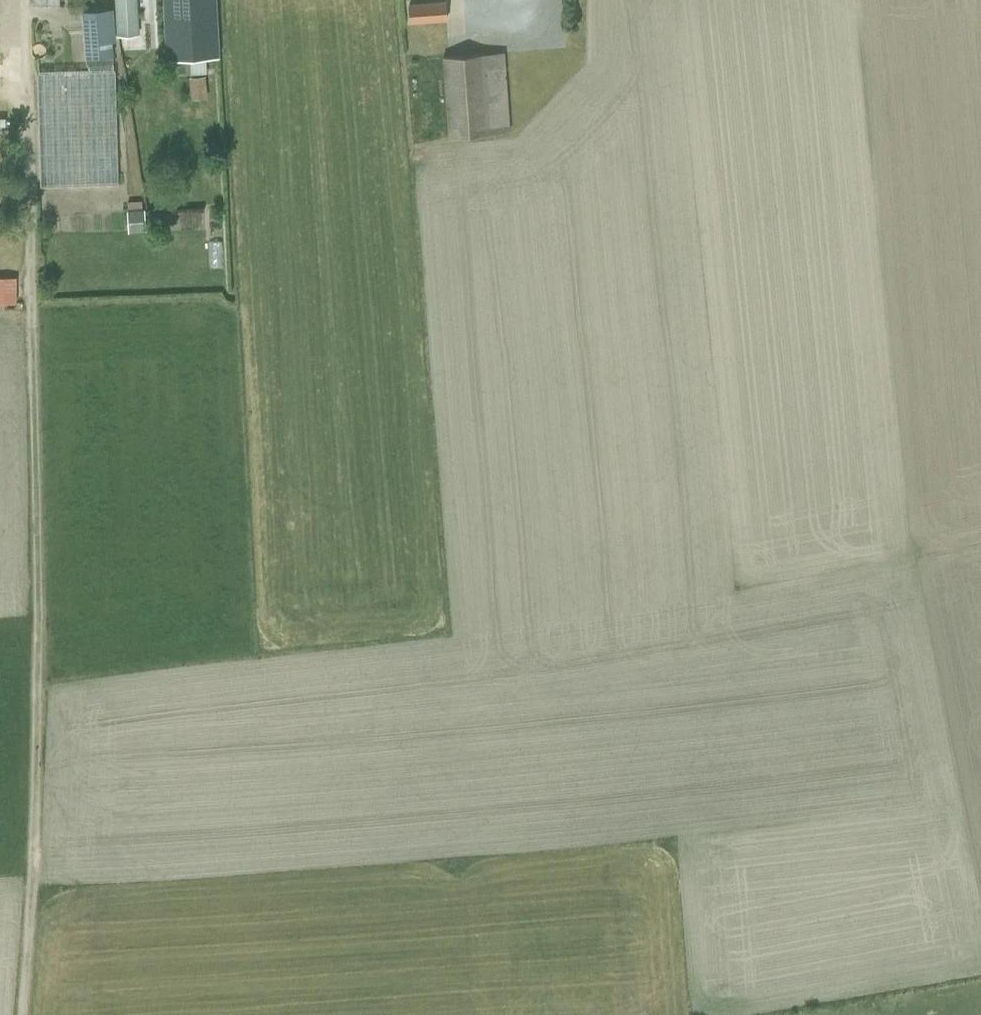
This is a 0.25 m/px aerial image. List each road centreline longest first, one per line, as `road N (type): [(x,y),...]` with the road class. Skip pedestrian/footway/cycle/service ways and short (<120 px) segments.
road 1 (track): [(27,0),(32,866),(15,1014)]

